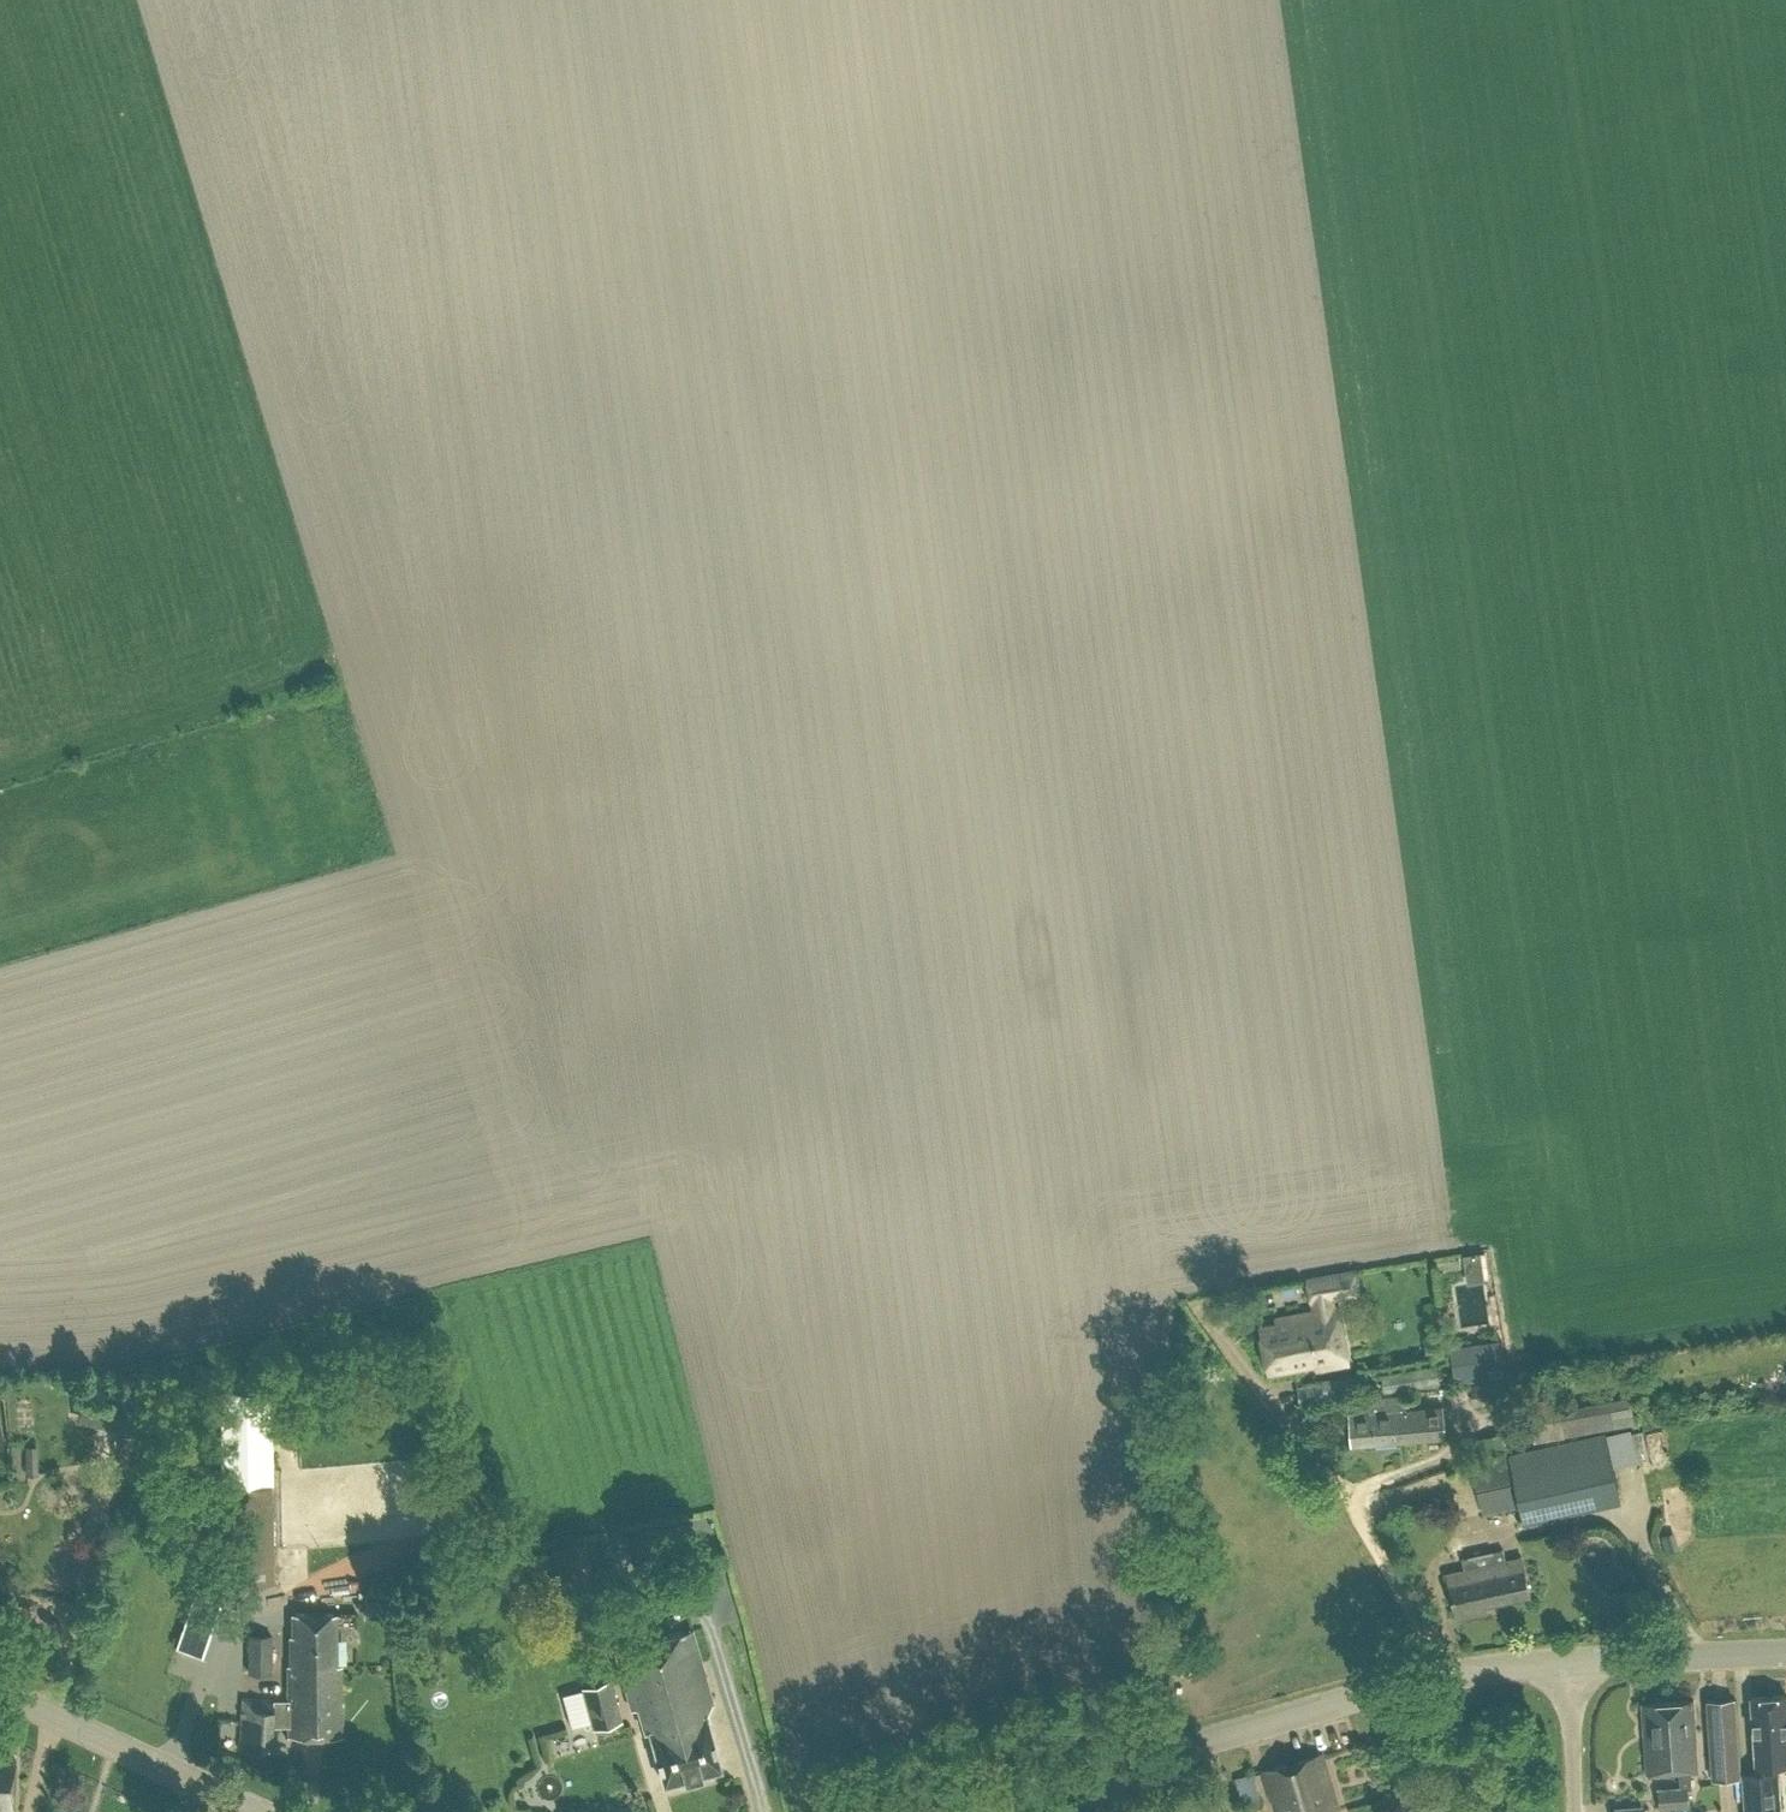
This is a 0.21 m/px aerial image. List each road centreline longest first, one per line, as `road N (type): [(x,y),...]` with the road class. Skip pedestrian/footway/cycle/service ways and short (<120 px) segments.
road 1 (tertiary): [(976,1811),(1443,1676),(1575,1661)]
road 2 (track): [(1443,1676),(1438,1653),(1346,1497),(1213,1327),(1212,1317),(1226,1306),(1257,1300)]
road 3 (tertiary): [(0,1690),(260,1811)]
road 4 (tertiary): [(1575,1661),(1785,1652)]
road 5 (unclassified): [(1574,1811),(1575,1661)]

